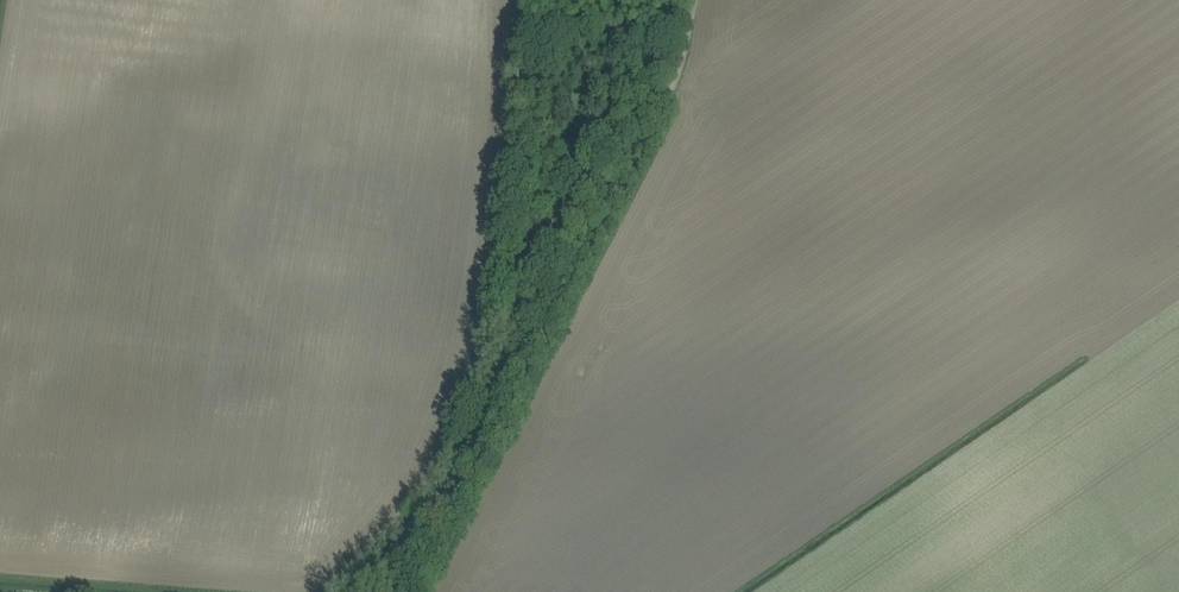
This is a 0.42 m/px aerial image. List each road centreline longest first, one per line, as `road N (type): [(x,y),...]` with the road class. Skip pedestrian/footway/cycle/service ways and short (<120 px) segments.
road 1 (track): [(363,591),(451,475),(542,250),(576,193),(677,72),(694,0)]

